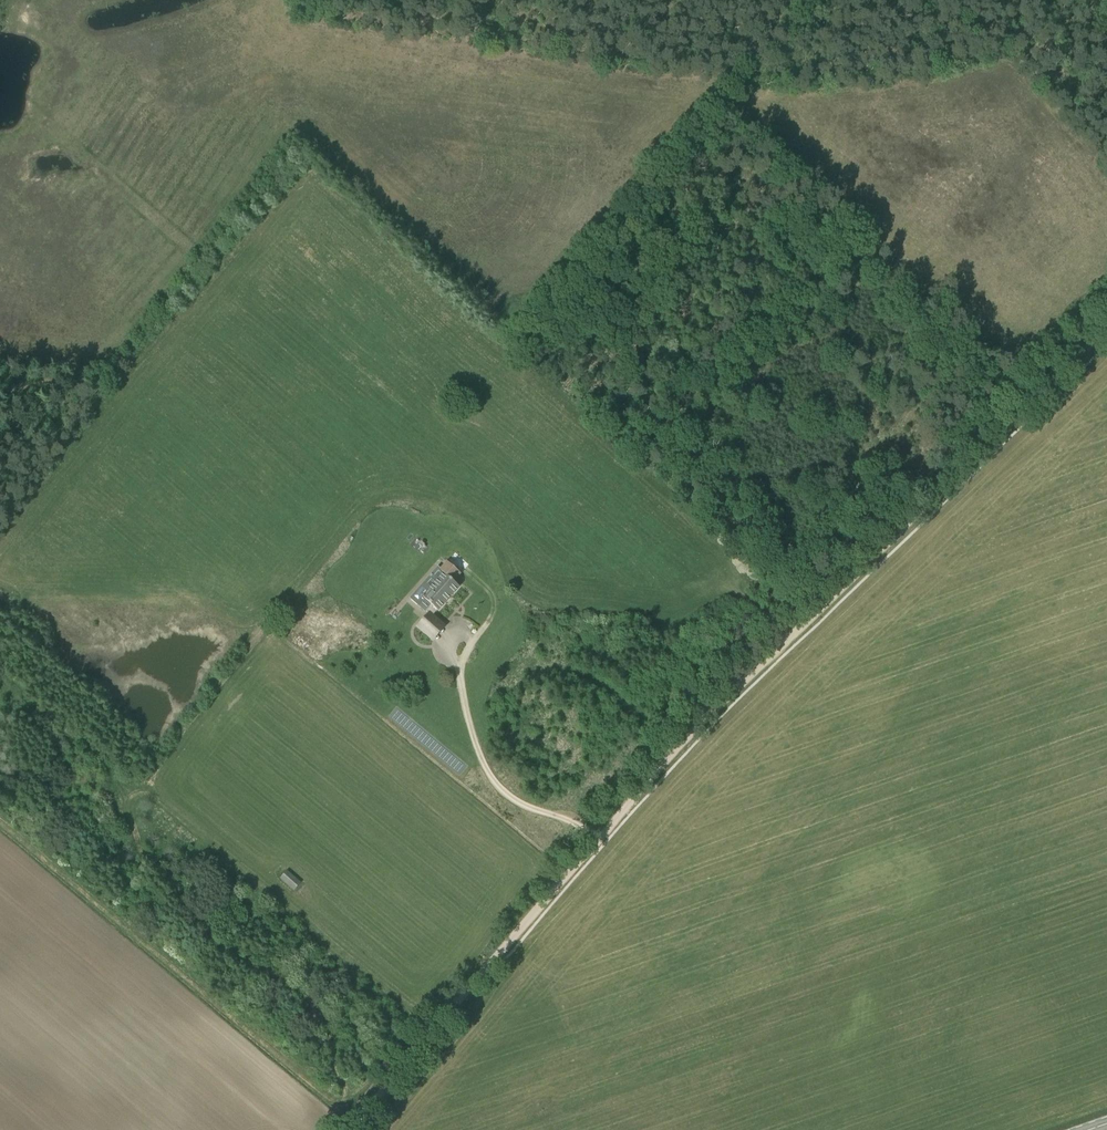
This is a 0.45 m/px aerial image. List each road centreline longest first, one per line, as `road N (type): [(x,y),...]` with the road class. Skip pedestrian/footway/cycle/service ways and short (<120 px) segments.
road 1 (track): [(350,1129),(671,755),(1106,330)]

